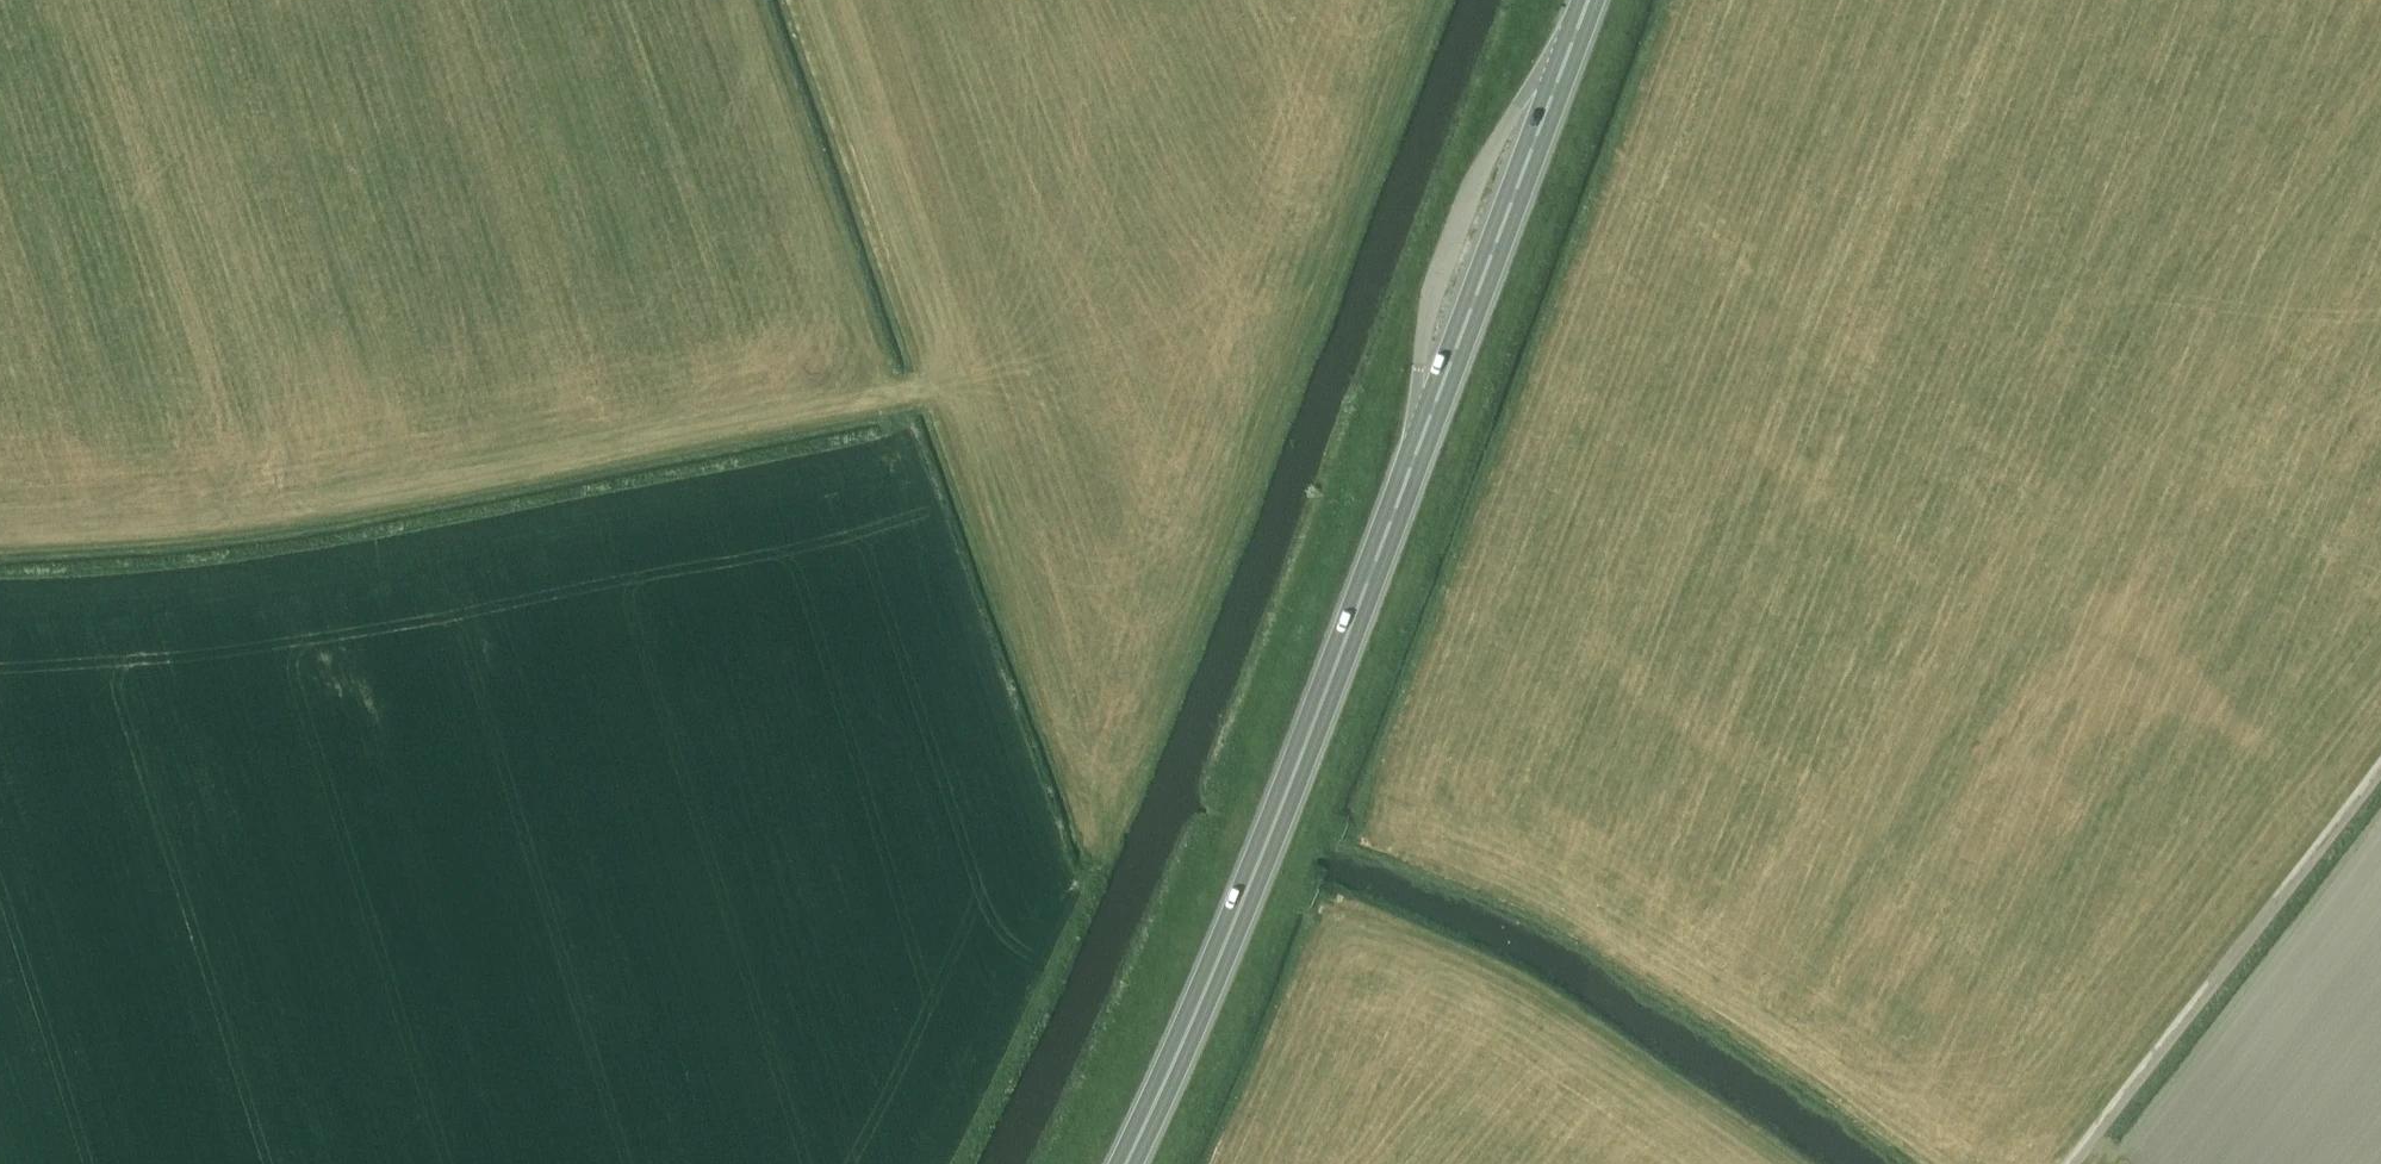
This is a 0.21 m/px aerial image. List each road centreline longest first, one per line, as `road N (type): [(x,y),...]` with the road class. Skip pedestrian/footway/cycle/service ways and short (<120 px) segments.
road 1 (trunk): [(1124,1163),(1172,1061),(1584,0)]
road 2 (track): [(2070,1163),(2380,764)]

